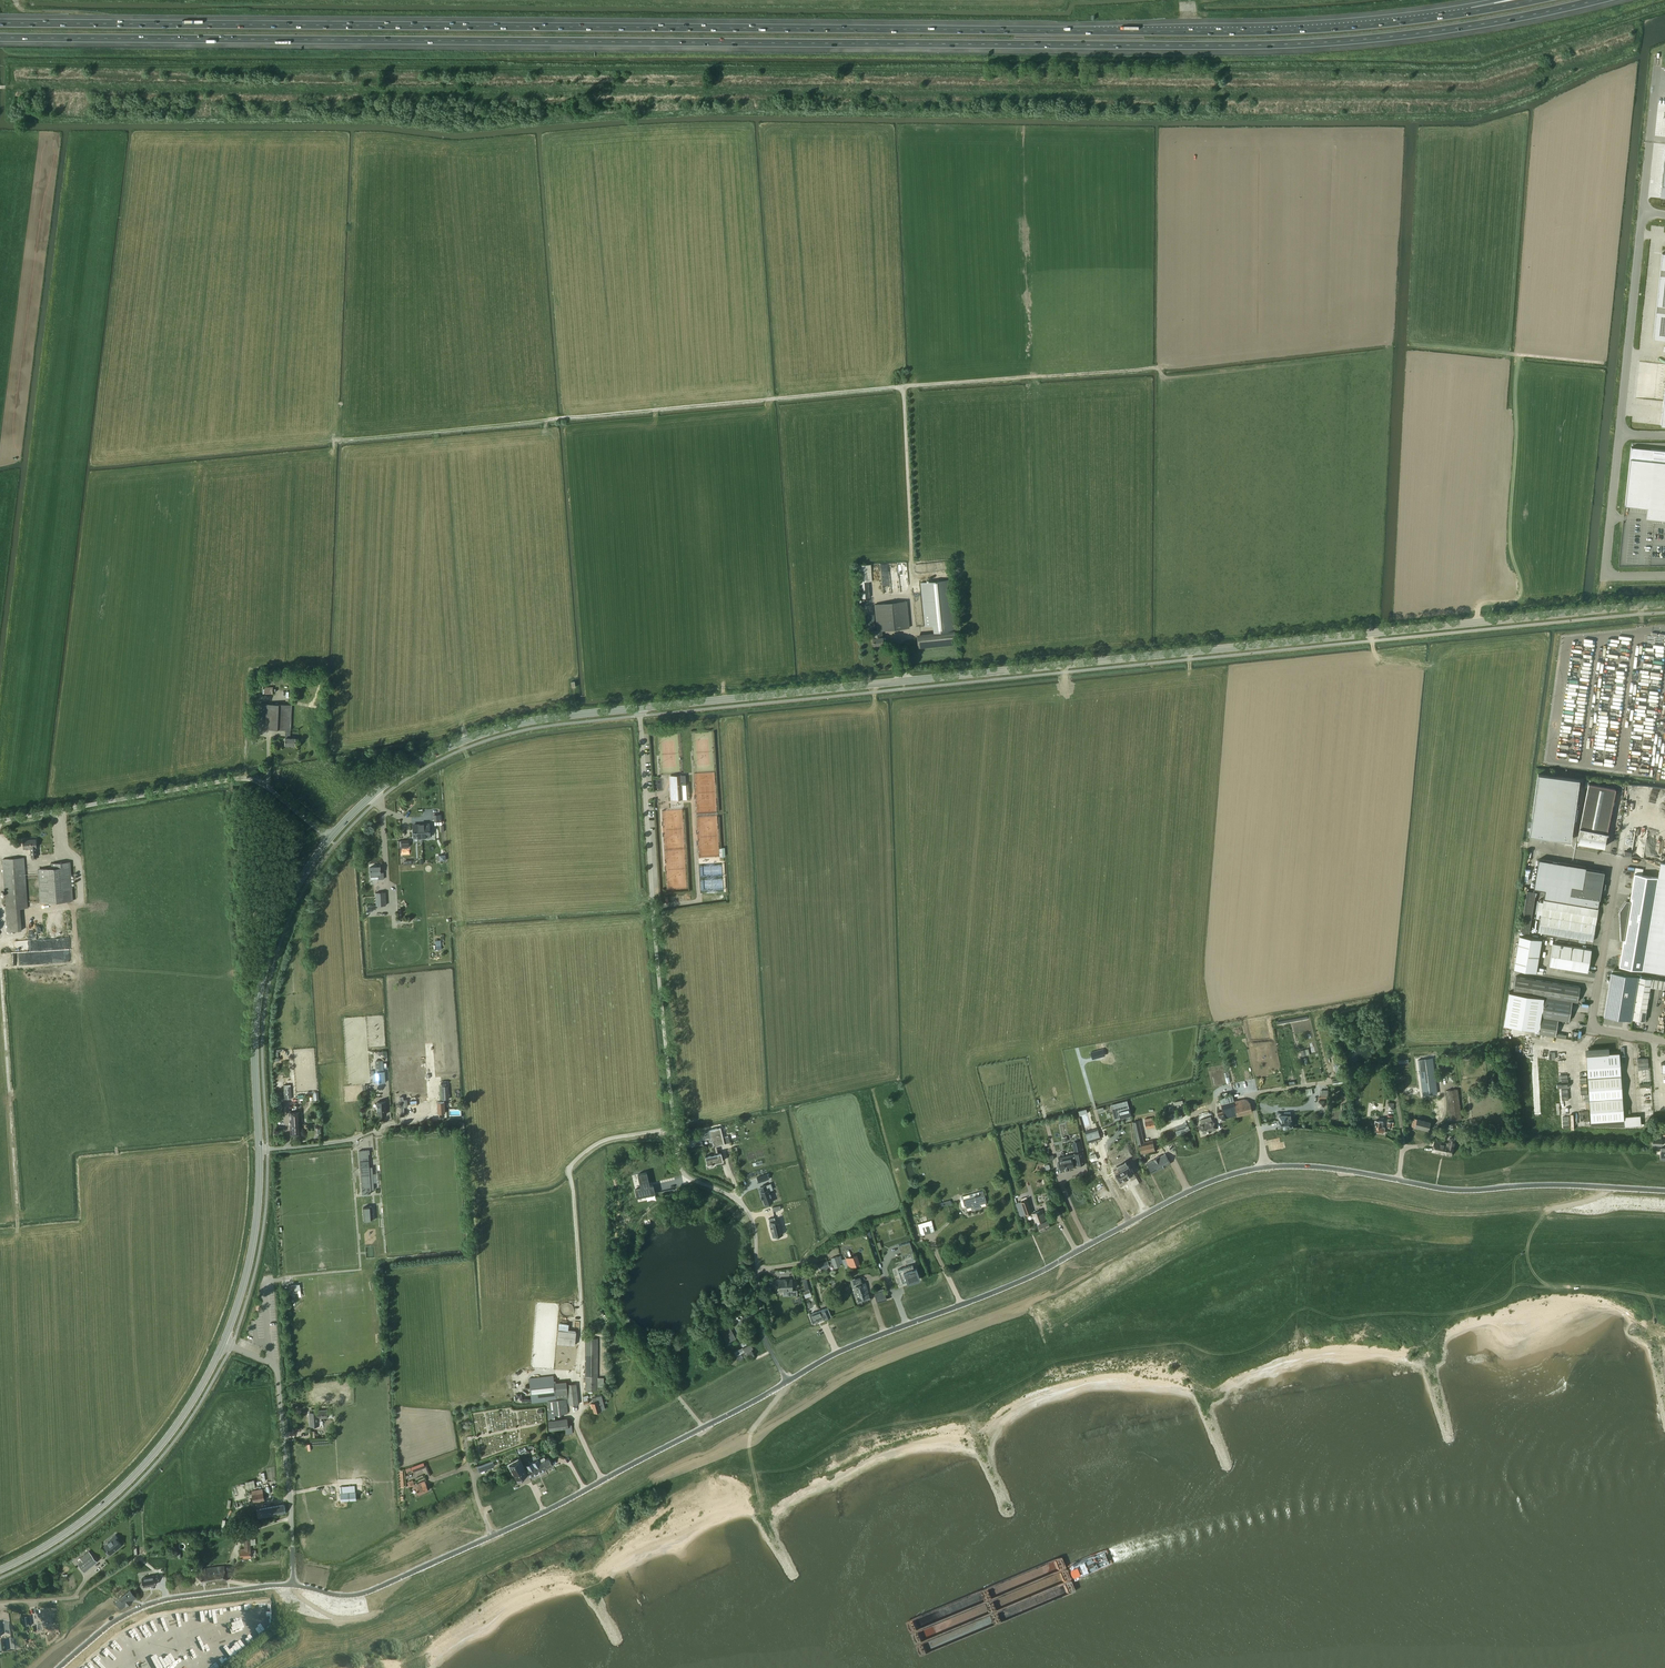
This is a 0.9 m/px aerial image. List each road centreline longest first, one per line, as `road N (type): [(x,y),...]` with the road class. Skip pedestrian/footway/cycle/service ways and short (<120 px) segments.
road 1 (motorway): [(0,38),(1257,45),(1408,34),(1596,0)]
road 2 (motorway): [(1471,12),(1260,31),(0,22)]
road 3 (secondary): [(640,708),(1664,606)]
road 4 (unclassified): [(788,1383),(846,1350),(1016,1284),(1241,1172),(1309,1166),(1454,1191),(1568,1184),(1664,1191)]
road 5 (unclassified): [(292,1585),(394,1582),(543,1514),(788,1383)]
road 6 (unclassified): [(674,1126),(640,708)]
road 7 (unclassified): [(0,823),(253,779),(329,839)]
road 8 (secondary): [(329,839),(405,770),(443,750),(529,721),(640,708)]
road 9 (secondary): [(260,1149),(256,1014),(266,964),(290,899),(329,839)]
road 10 (secondary): [(0,1570),(67,1533),(137,1472),(192,1402),(223,1343)]
road 11 (unclassified): [(788,1383),(765,1338),(750,1214),(686,1176),(674,1126)]
road 12 (unclassified): [(292,1585),(277,1370),(223,1343)]
road 13 (unclassified): [(61,1667),(152,1603),(292,1585)]
road 14 (unclassified): [(581,1299),(568,1170),(603,1141),(674,1126)]
road 15 (unclassified): [(1664,1041),(1593,1025),(1618,861)]
road 16 (unclassified): [(1642,211),(1620,435)]
road 17 (unclassified): [(1620,435),(1605,576),(1664,575)]
road 18 (secondary): [(223,1343),(253,1239),(260,1149)]
road 19 (unclassified): [(260,1149),(354,1139),(394,1123)]

